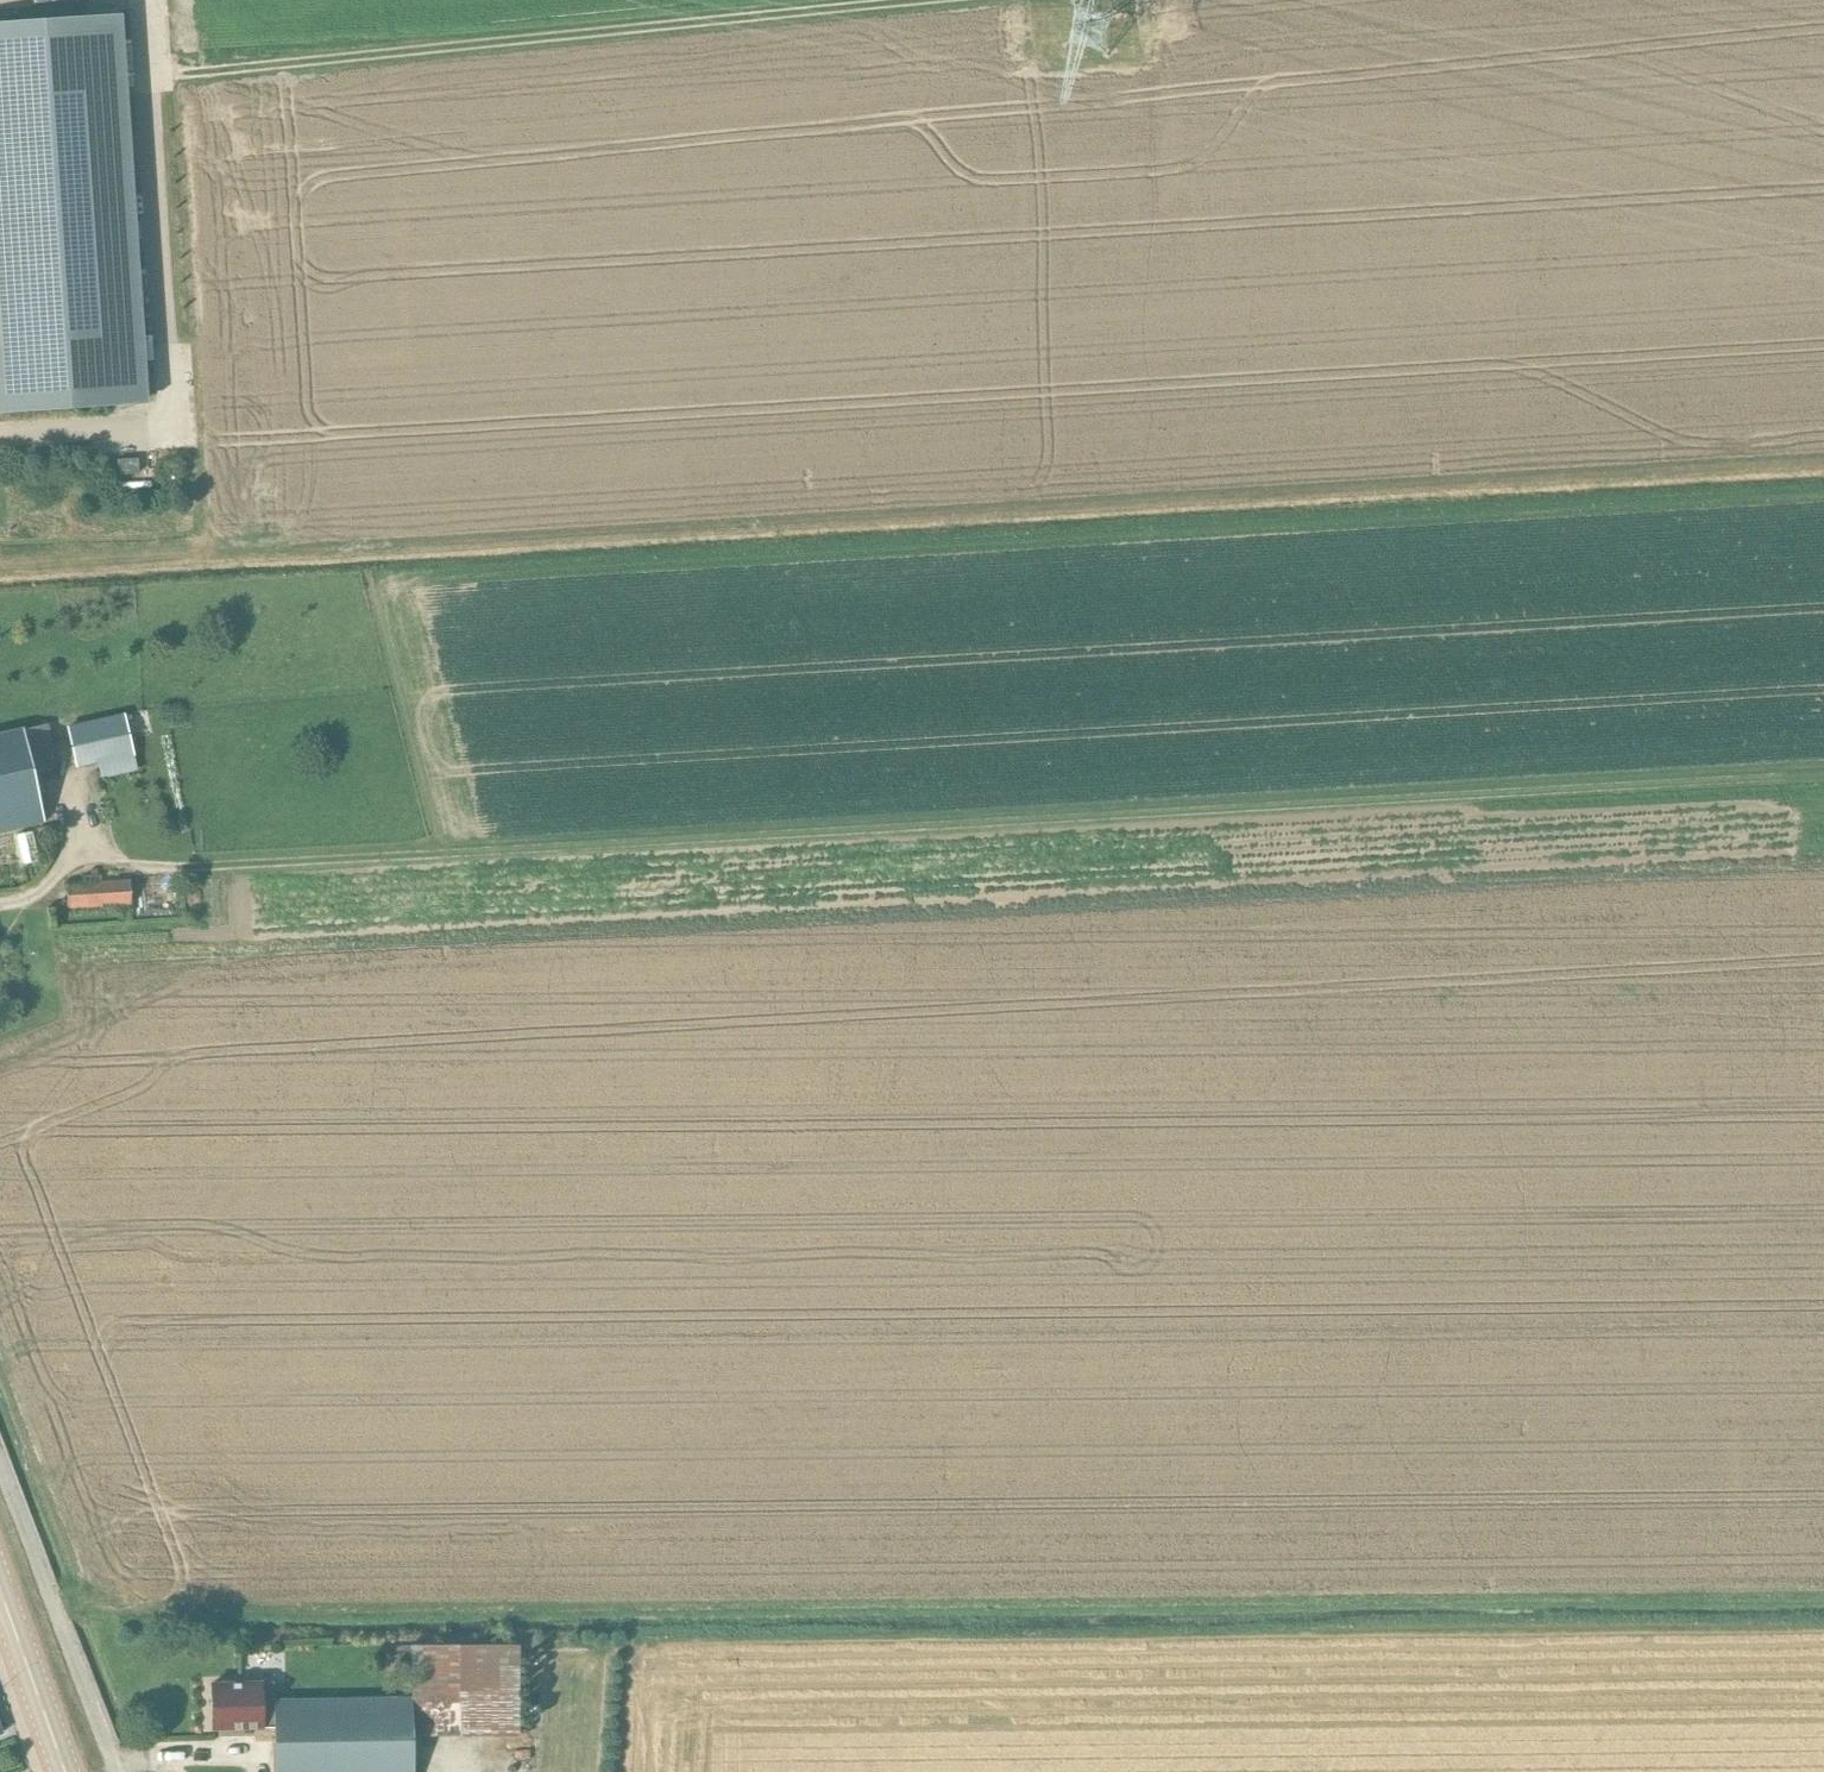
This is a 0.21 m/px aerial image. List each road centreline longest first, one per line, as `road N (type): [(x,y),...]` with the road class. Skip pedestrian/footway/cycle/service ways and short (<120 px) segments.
road 1 (track): [(179,867),(1823,775)]
road 2 (track): [(144,79),(928,0)]
road 3 (tertiary): [(0,1591),(65,1771)]

